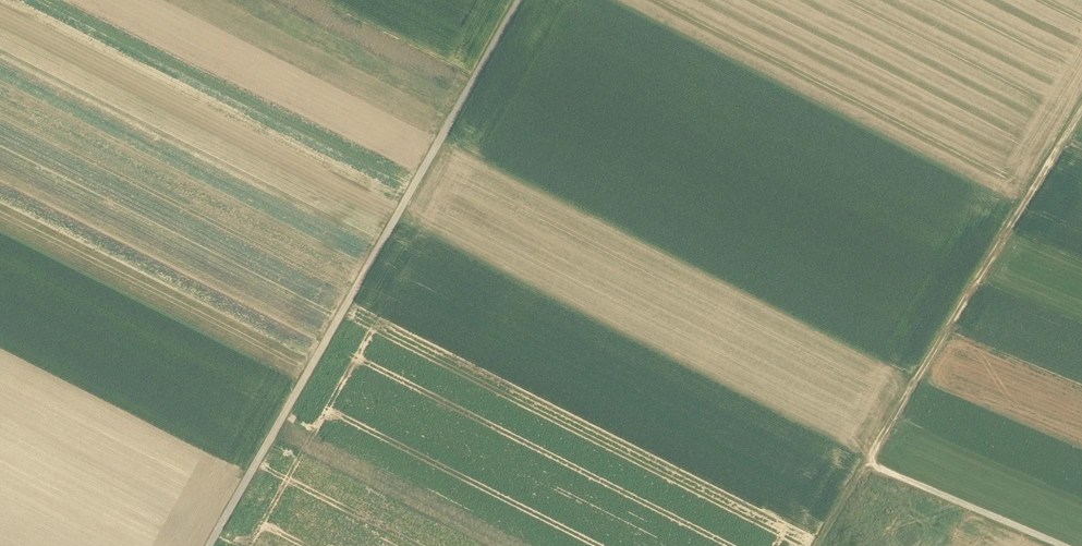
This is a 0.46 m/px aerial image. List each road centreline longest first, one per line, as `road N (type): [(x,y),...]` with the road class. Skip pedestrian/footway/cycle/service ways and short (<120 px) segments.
road 1 (track): [(519,0),(210,545)]
road 2 (track): [(871,469),(1081,125)]
road 3 (track): [(871,469),(1054,545)]

